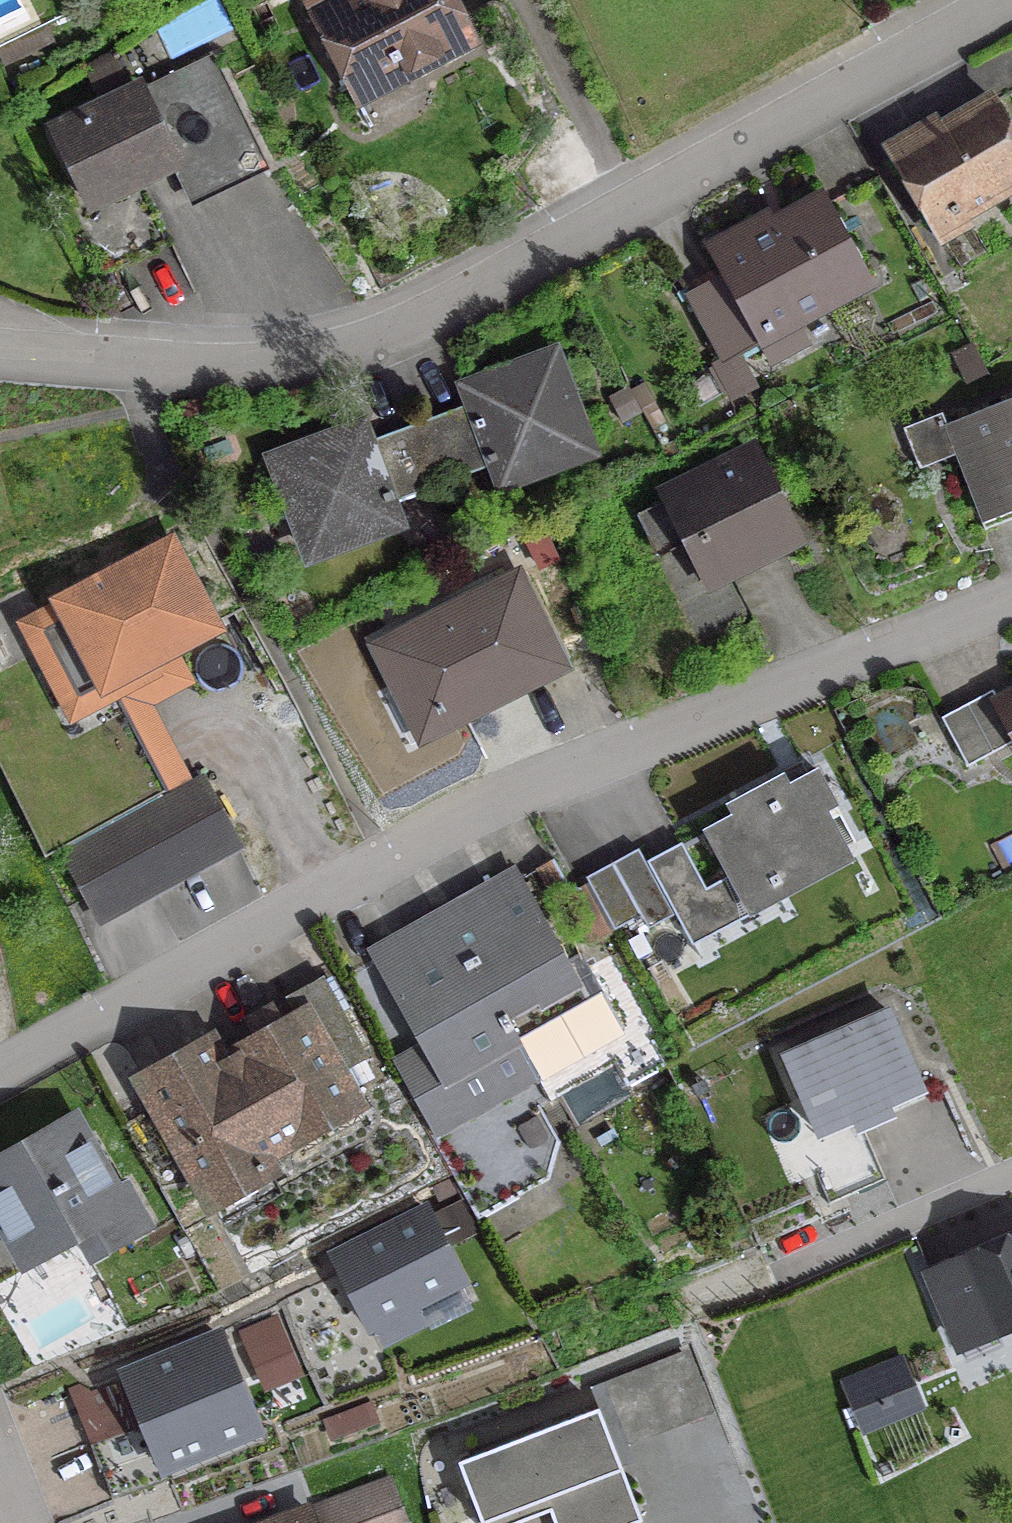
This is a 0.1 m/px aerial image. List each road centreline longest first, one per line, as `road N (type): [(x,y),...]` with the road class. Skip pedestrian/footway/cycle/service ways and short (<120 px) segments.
road 1 (residential): [(0,1061),(576,769),(1011,593)]
road 2 (residential): [(35,347),(165,366),(265,367),(412,324),(708,176),(1011,4)]
road 3 (residential): [(770,1276),(1011,1176)]

